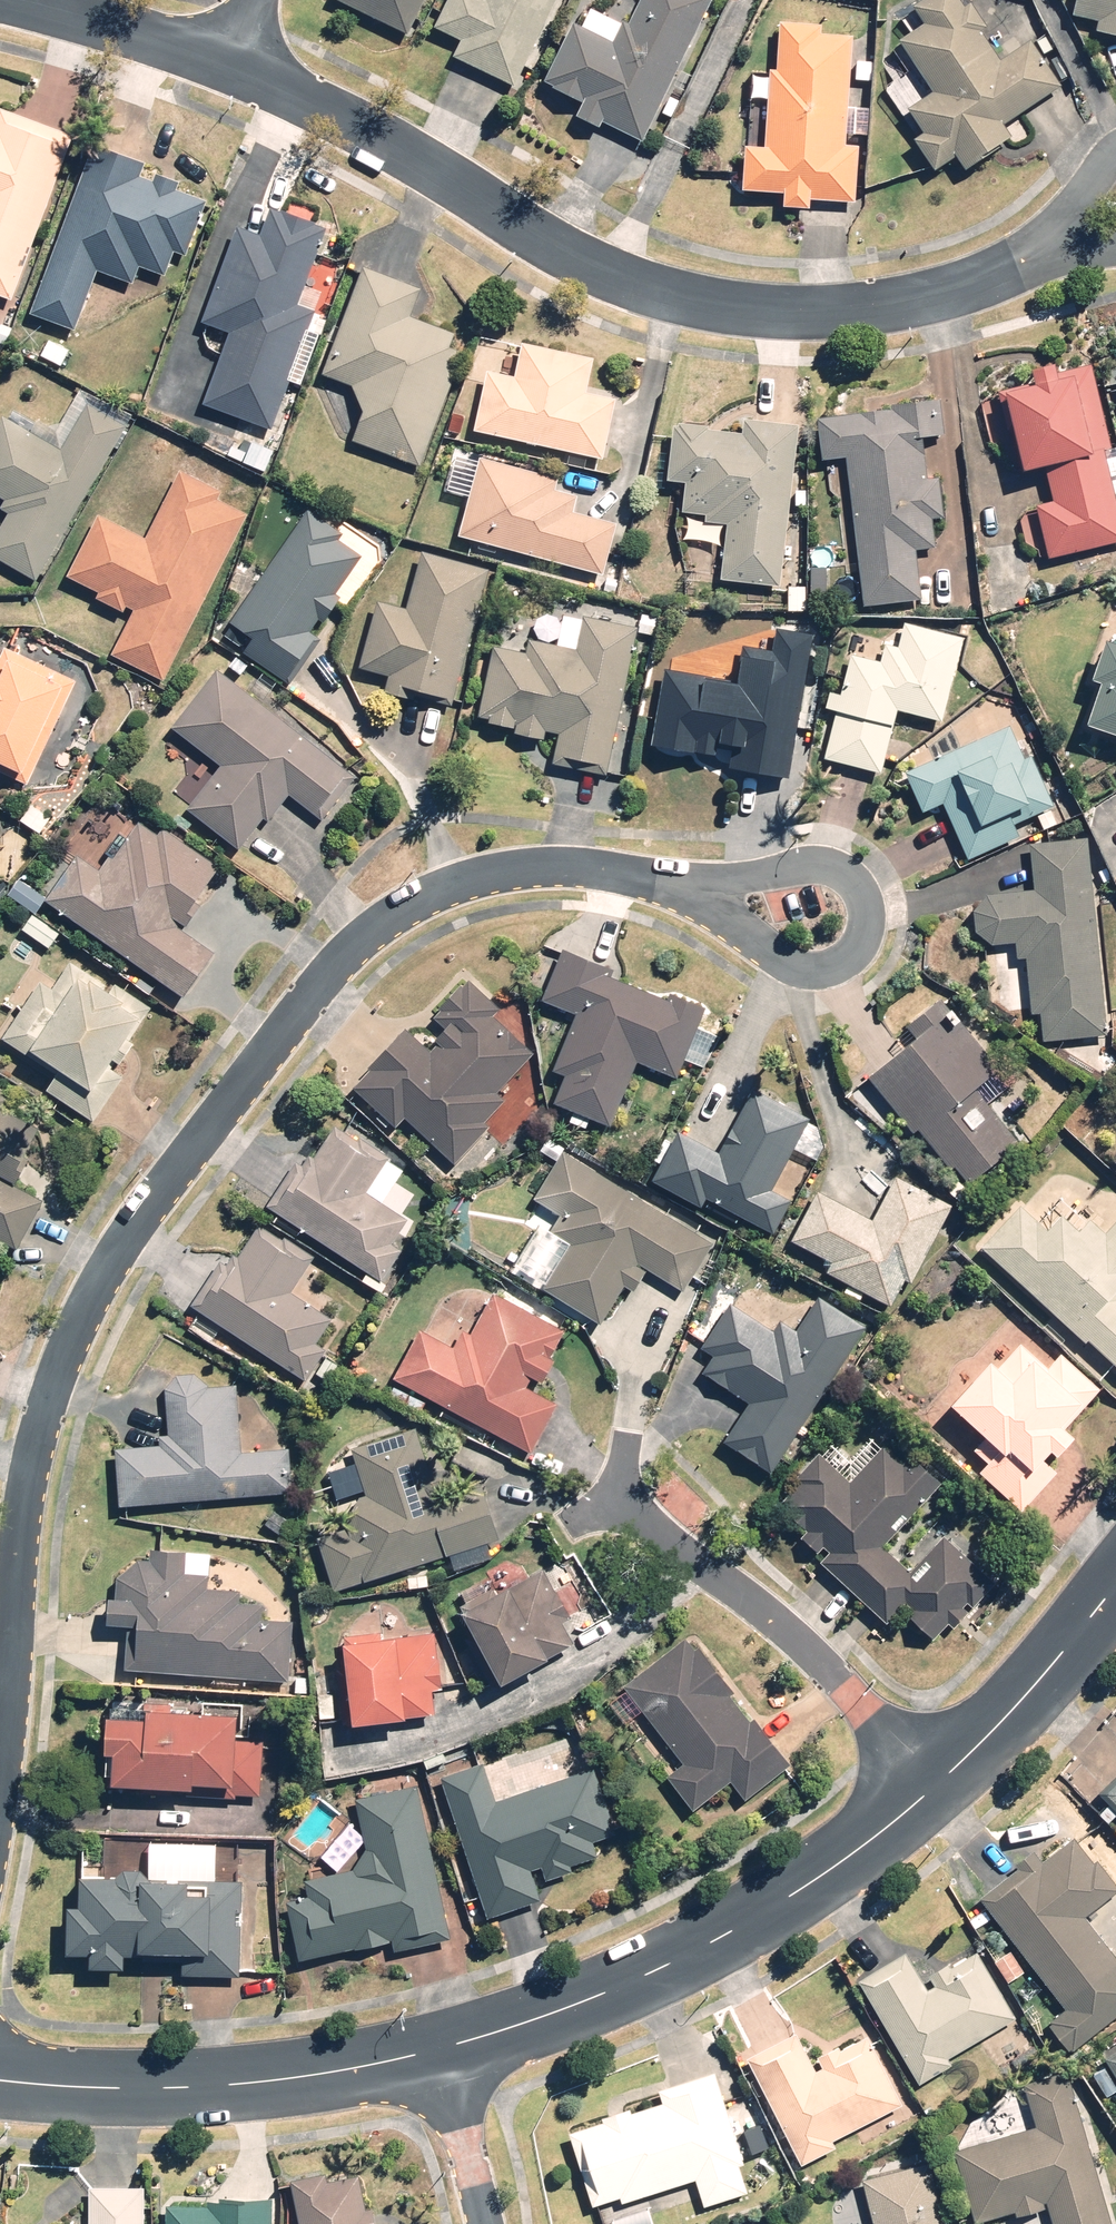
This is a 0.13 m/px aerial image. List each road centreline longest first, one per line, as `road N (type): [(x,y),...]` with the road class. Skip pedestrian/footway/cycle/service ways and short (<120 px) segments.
road 1 (residential): [(0,1790),(18,1521),(37,1429),(119,1242),(348,948),(404,901),(476,874),(570,865),(674,886)]
road 2 (residential): [(222,66),(357,128),(614,279),(739,307),(843,309),(933,293),(1029,243)]
road 3 (residential): [(941,1783),(848,1868),(639,1986),(446,2060)]
road 4 (residential): [(446,2060),(308,2084),(159,2094),(0,2085)]
road 5 (residential): [(941,1783),(794,1640),(622,1496)]
road 6 (residential): [(674,886),(833,867),(862,890),(860,941),(847,960),(811,970),(748,941)]
road 7 (residential): [(1115,1597),(941,1783)]
road 8 (residential): [(15,0),(222,66)]
road 9 (residential): [(446,2060),(487,2223)]
road 10 (residential): [(1029,243),(1115,160)]

